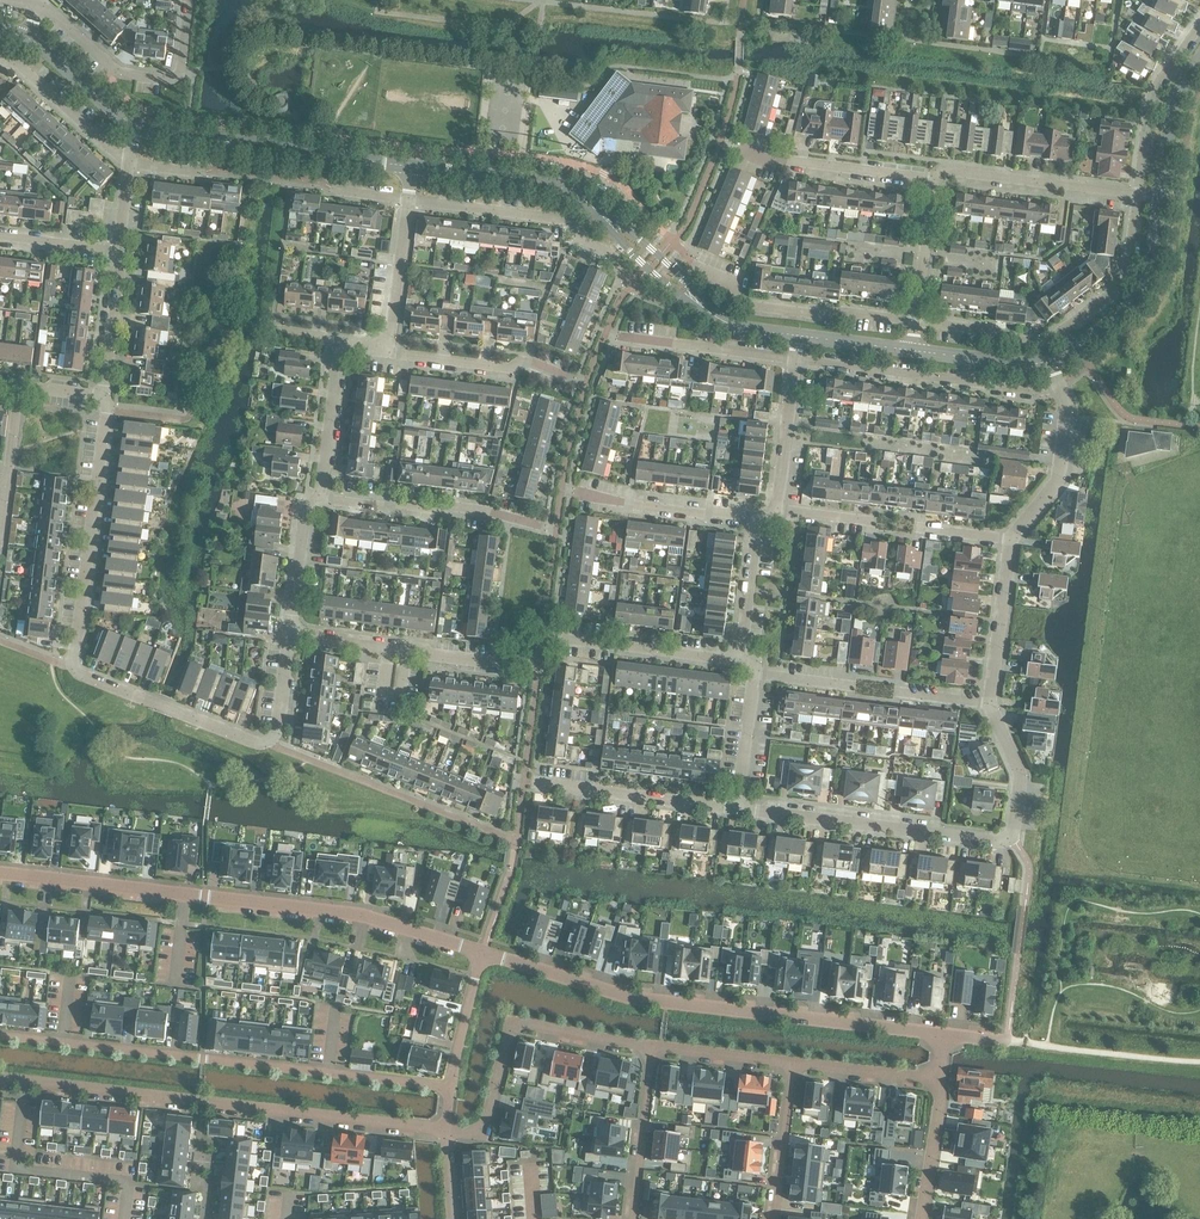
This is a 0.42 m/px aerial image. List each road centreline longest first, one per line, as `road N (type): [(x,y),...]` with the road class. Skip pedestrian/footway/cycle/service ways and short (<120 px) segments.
road 1 (residential): [(0,871),(356,914),(483,953)]
road 2 (residential): [(276,741),(267,745),(172,711),(73,665),(104,396)]
road 3 (residential): [(483,953),(645,1000),(941,1033)]
road 4 (residential): [(0,1034),(450,1088)]
road 5 (tertiary): [(799,335),(715,316),(571,191),(412,166)]
road 6 (residential): [(1138,194),(1126,278),(1063,329),(1041,337),(916,321)]
road 7 (residential): [(652,1046),(512,1019),(487,1131),(447,1128)]
road 8 (tertiary): [(412,166),(137,126)]
road 9 (residential): [(1013,838),(738,808)]
road 10 (residential): [(1060,386),(795,361)]
road 11 (residential): [(631,285),(616,253),(580,238),(568,220),(407,199)]
road 12 (residential): [(1012,539),(758,517)]
road 13 (residential): [(204,1101),(447,1128)]
road 14 (residential): [(557,530),(490,511),(320,498)]
road 15 (residential): [(916,321),(743,303),(697,266)]
road 16 (residential): [(185,419),(234,321),(342,340)]
road 17 (residential): [(934,181),(776,158),(723,141)]
road 18 (residential): [(738,808),(524,786)]
road 19 (tertiary): [(1051,361),(1096,334),(1143,288),(1161,196)]
road 20 (residential): [(1138,194),(947,171),(934,181)]
road 21 (residential): [(587,384),(527,359),(512,368),(388,348)]
road 22 (residential): [(747,661),(541,636)]
road 23 (residential): [(0,1079),(204,1101)]
road 24 (residential): [(758,517),(562,489)]
road 25 (residential): [(1199,25),(1156,90),(1138,194)]
road 26 (residential): [(652,1046),(632,1218)]
road 27 (residential): [(795,361),(624,340)]
road 28 (residential): [(1012,539),(1061,473),(1069,405),(1060,386)]
road 29 (residential): [(182,70),(169,79),(114,70),(38,5)]
road 30 (residential): [(991,707),(1012,539)]
road 31 (residential): [(758,517),(778,503),(795,361)]
road 32 (residential): [(129,161),(19,65),(0,63)]
road 33 (residential): [(320,498),(342,340)]
road 34 (residential): [(790,1062),(773,1218)]
road 35 (residential): [(388,348),(407,199)]
road 36 (residential): [(747,661),(741,650),(758,517)]
road 37 (residential): [(104,396),(118,251)]
road 38 (residential): [(933,1077),(790,1062)]
road 39 (tertiary): [(1161,196),(1175,98),(1199,61)]
road 40 (residential): [(933,1077),(938,1102),(921,1218)]
road 41 (residential): [(290,633),(305,517),(320,498)]
road 42 (residential): [(916,321),(934,181)]
road 43 (residential): [(450,1088),(483,953)]
road 44 (residential): [(790,1062),(652,1046)]
road 45 (tertiary): [(1051,361),(913,350)]
road 46 (residential): [(1013,838),(1021,772),(991,707)]
road 47 (tertiary): [(137,126),(30,39)]
road 48 (residential): [(738,808),(754,675)]
road 49 (residential): [(537,669),(407,649)]
road 50 (residential): [(204,1101),(196,1183),(207,1189),(203,1218)]

